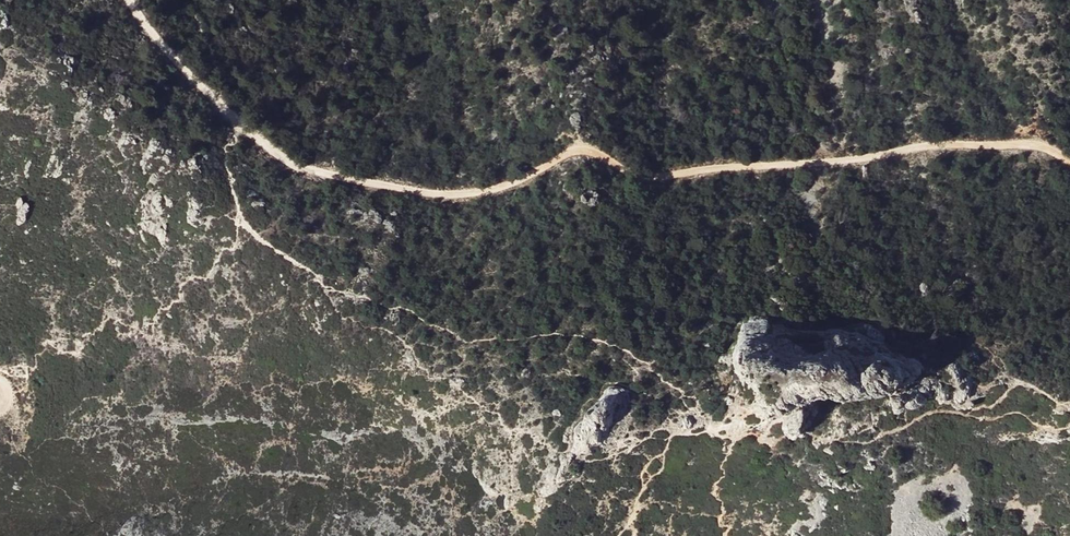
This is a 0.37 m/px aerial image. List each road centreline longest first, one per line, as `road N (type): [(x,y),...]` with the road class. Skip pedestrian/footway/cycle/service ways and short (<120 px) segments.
road 1 (track): [(127,0),(189,78),(292,167),(397,191),(432,197),(502,187),(580,148),(652,181),(797,169),(934,145),(1027,145),(1069,162)]

